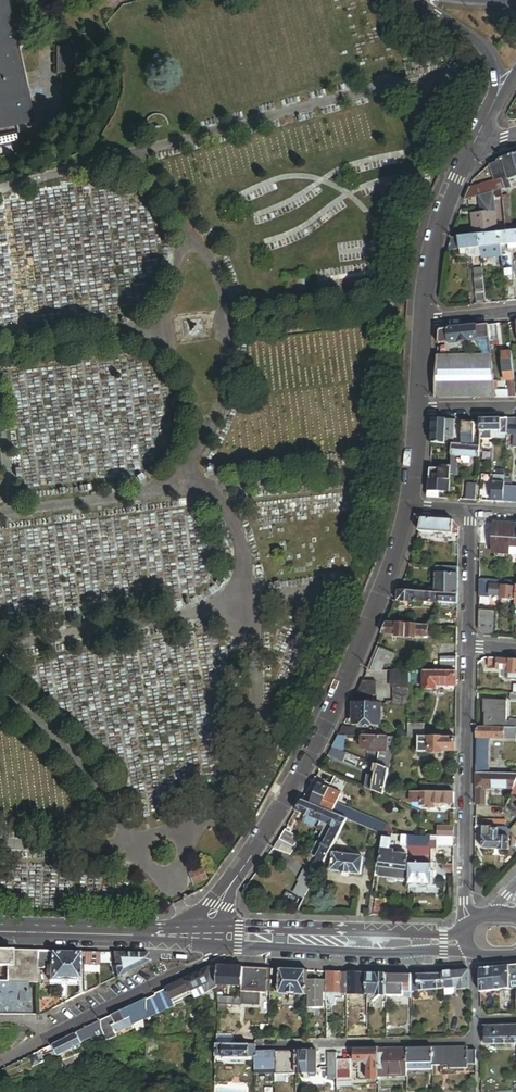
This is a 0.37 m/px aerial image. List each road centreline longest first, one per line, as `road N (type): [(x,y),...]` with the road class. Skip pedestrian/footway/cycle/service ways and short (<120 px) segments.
road 1 (secondary): [(0,847),(472,0)]
road 2 (secondary): [(418,0),(0,750)]
road 3 (residential): [(215,936),(218,905),(326,720),(410,508)]
road 4 (residential): [(476,930),(465,915),(469,646)]
road 5 (tertiary): [(474,939),(215,936)]
road 6 (tertiary): [(215,936),(0,931)]
road 7 (unclassified): [(70,1032),(215,959),(215,936)]
road 8 (residential): [(425,321),(434,245),(471,151)]
road 9 (residential): [(426,0),(488,58),(490,110)]
road 10 (residential): [(469,646),(472,513)]

